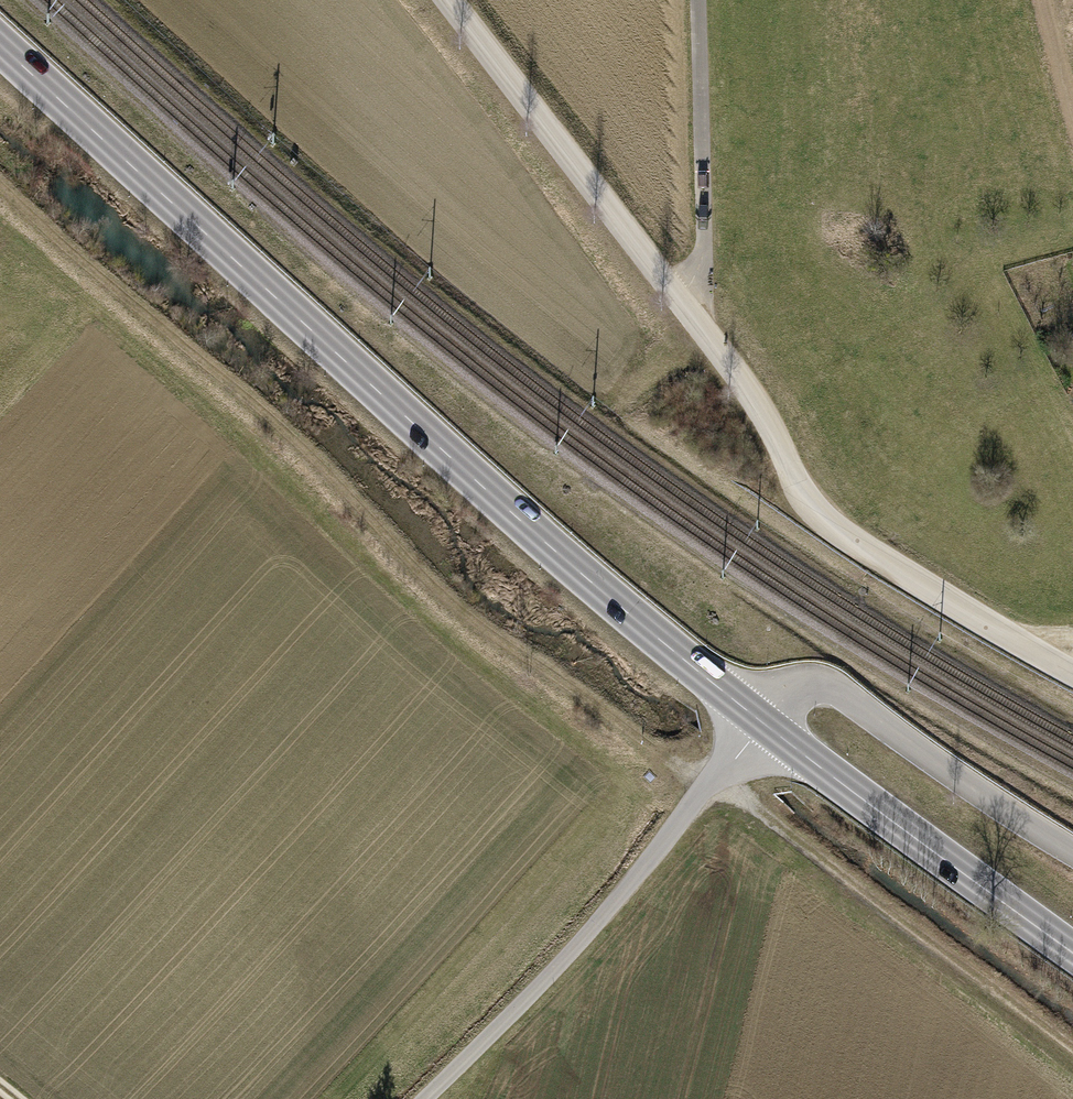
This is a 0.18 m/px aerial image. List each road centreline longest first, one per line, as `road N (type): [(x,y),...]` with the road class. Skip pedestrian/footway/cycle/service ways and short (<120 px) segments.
road 1 (track): [(1072,1038),(750,802),(705,792),(454,607),(287,436),(0,184)]
road 2 (primary): [(0,45),(595,586),(763,724)]
road 3 (track): [(1072,852),(832,686),(814,679),(795,685),(665,845),(418,1098)]
road 4 (track): [(1072,672),(834,527),(803,494),(764,416),(698,322)]
road 5 (track): [(698,322),(452,0)]
road 6 (primary): [(1072,953),(763,724)]
road 7 (track): [(698,322),(706,248),(698,0)]

